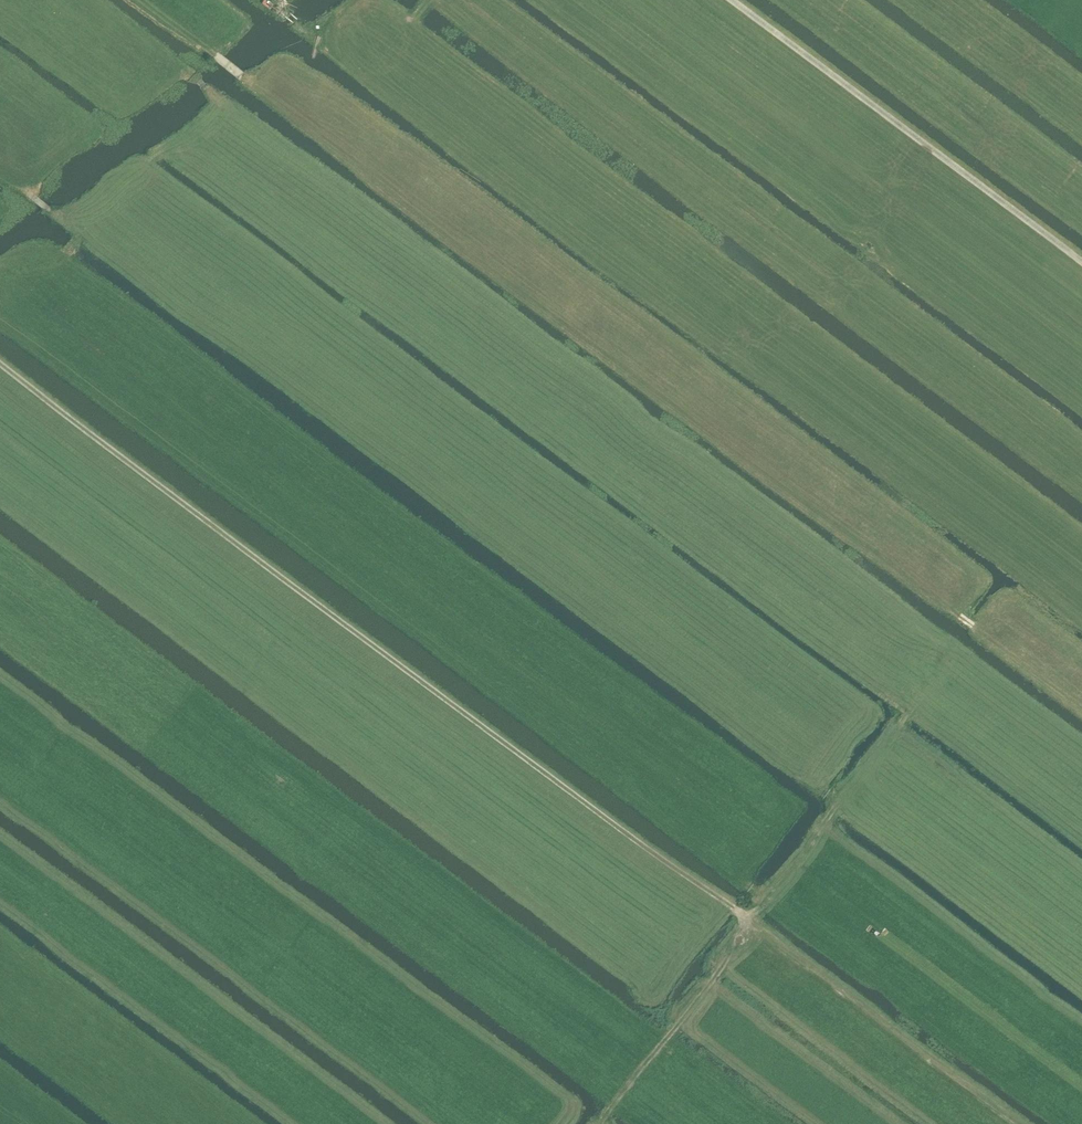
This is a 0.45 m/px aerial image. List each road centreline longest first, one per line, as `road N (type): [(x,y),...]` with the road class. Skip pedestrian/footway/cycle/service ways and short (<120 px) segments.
road 1 (track): [(732,0),(1081,262)]
road 2 (track): [(0,271),(60,259),(151,157),(206,124)]

